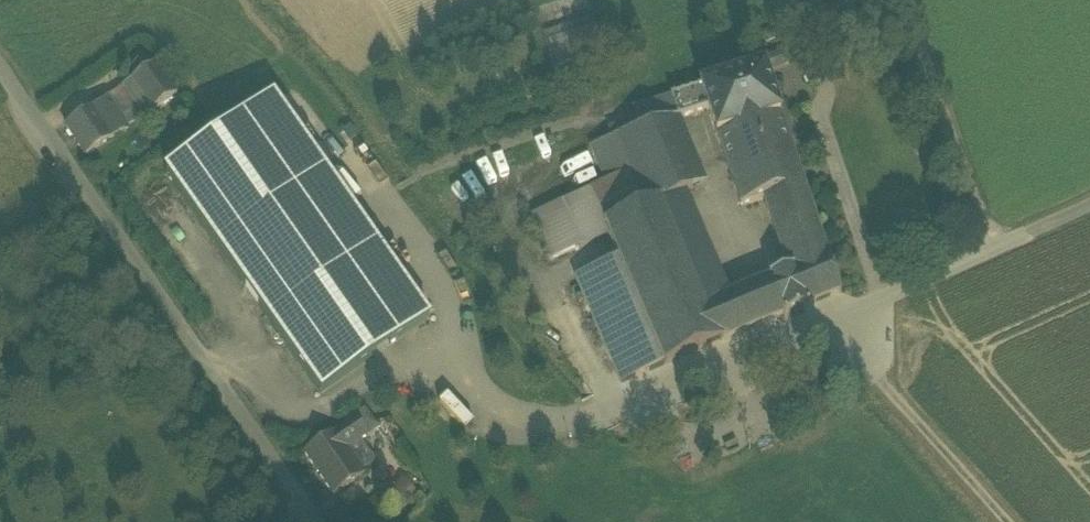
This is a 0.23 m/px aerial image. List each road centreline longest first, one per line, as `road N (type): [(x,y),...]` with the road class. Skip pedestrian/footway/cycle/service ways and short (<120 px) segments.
road 1 (unclassified): [(0,71),(318,521)]
road 2 (track): [(907,0),(991,247)]
road 3 (track): [(883,394),(998,521)]

